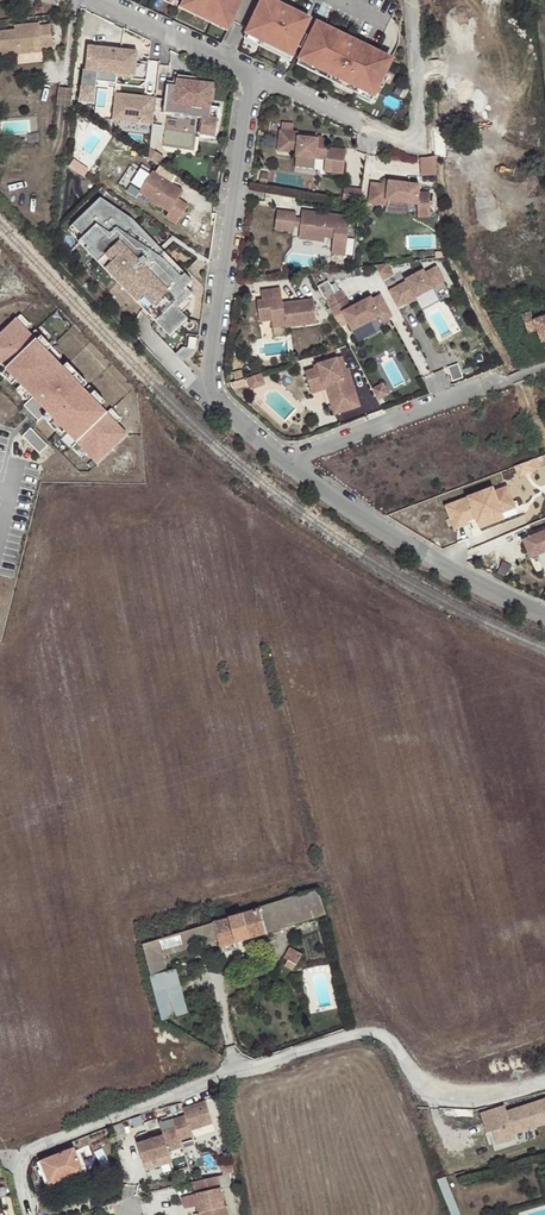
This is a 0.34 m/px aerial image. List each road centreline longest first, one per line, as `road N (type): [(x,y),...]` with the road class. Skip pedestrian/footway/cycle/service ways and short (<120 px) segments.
road 1 (residential): [(28,1214),(17,1170),(28,1153),(361,1031),(381,1037),(430,1096),(453,1105),(544,1084)]
road 2 (residential): [(253,75),(215,334),(214,393),(289,463)]
road 3 (residential): [(413,15),(420,130),(407,142),(253,75)]
road 4 (residential): [(289,463),(419,553),(544,616)]
road 5 (residential): [(544,365),(289,463)]
road 6 (residential): [(253,75),(95,0)]

